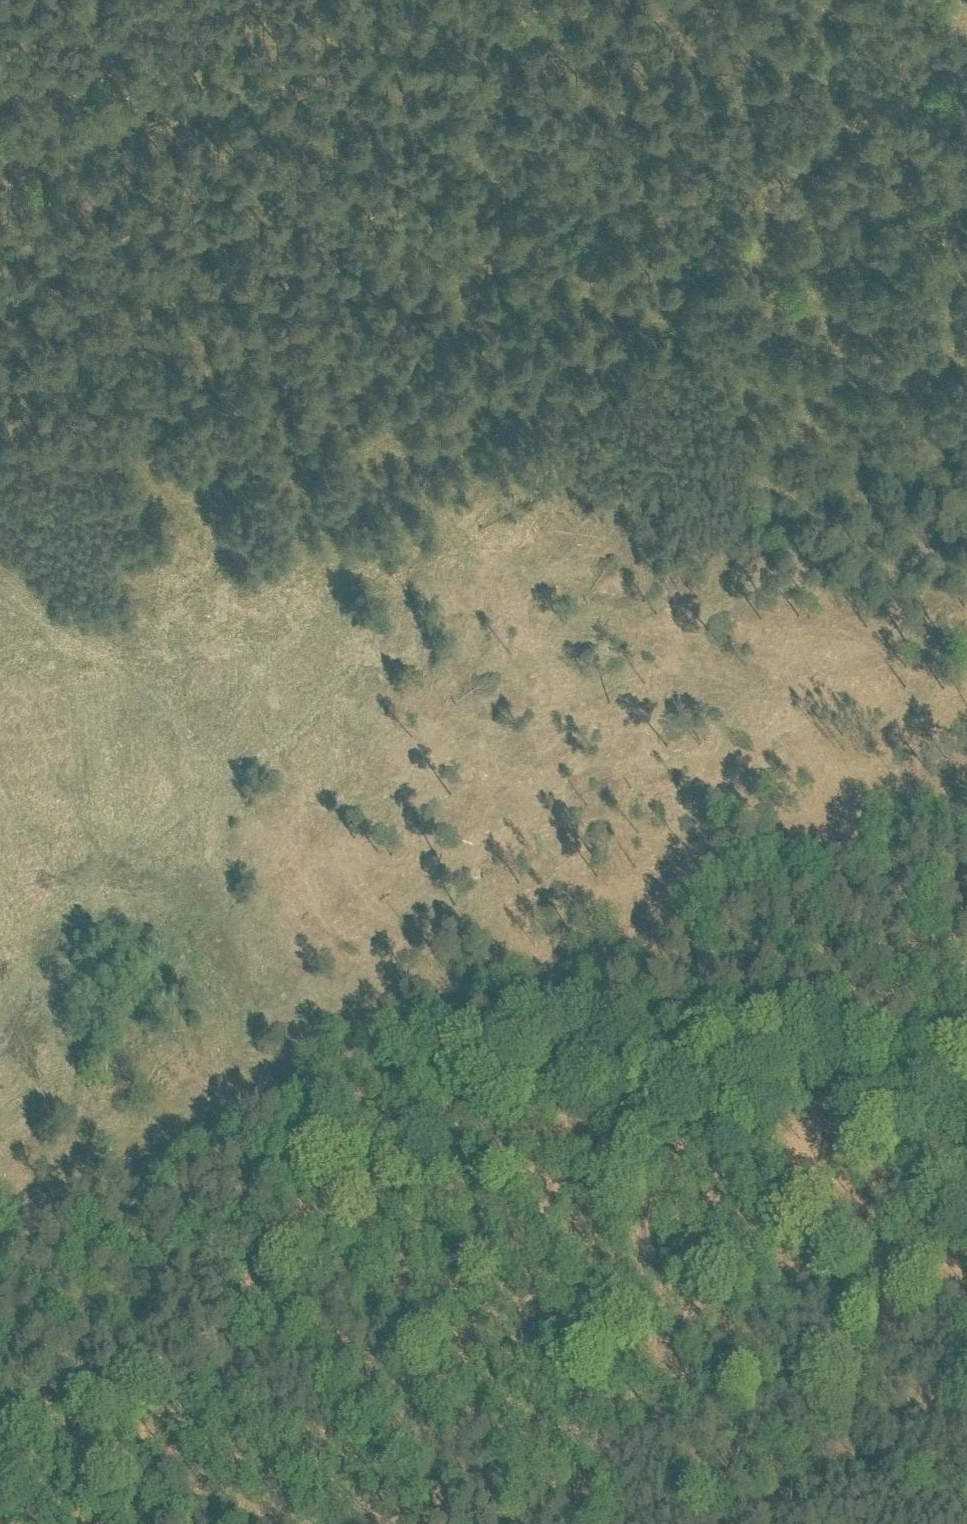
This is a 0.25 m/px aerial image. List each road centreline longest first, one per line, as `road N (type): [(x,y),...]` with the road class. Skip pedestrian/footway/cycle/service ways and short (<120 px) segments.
road 1 (track): [(966,1033),(562,977)]

